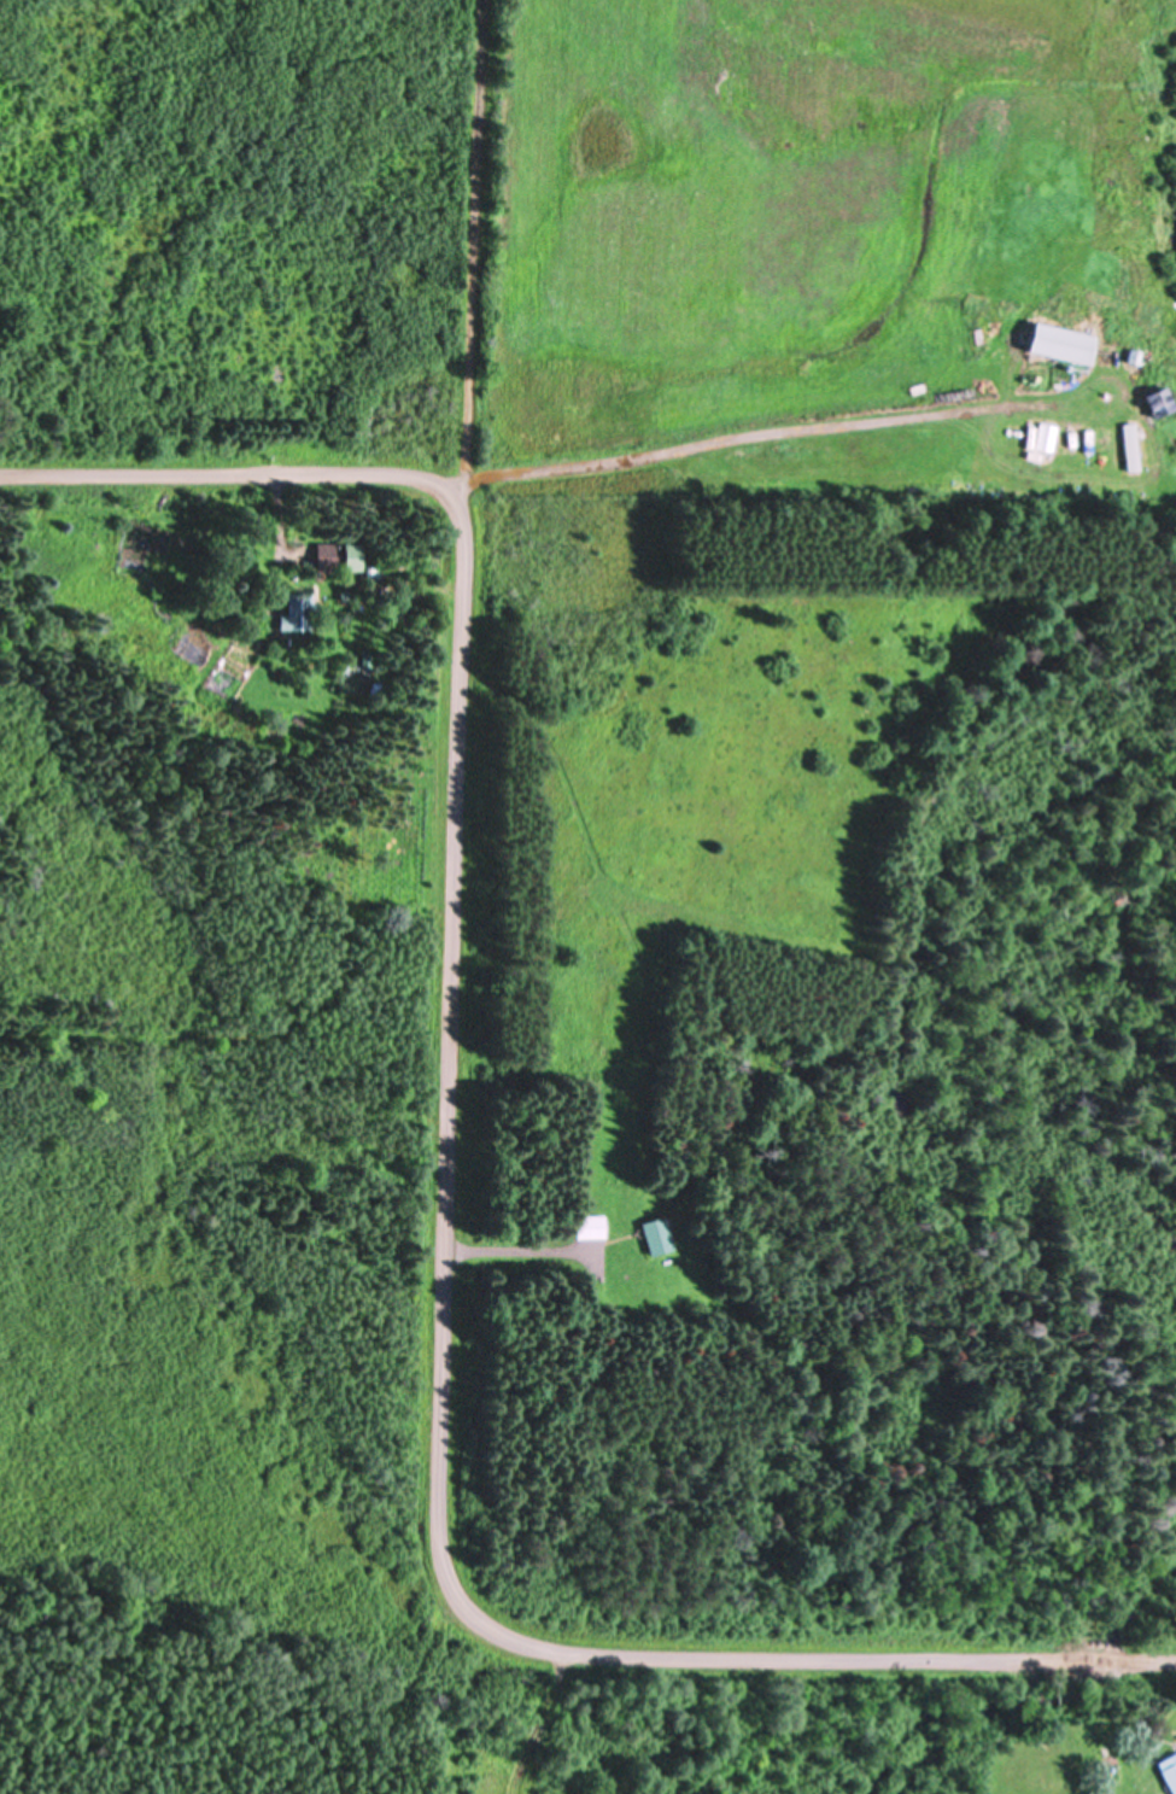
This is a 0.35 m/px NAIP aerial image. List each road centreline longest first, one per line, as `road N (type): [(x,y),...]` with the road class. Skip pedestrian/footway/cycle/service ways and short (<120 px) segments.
road 1 (residential): [(1114,1638),(554,1621),(487,1541),(458,1356),(460,472)]
road 2 (residential): [(460,472),(765,469),(1114,386)]
road 3 (residential): [(460,472),(477,0)]
road 4 (residential): [(460,472),(0,470)]

